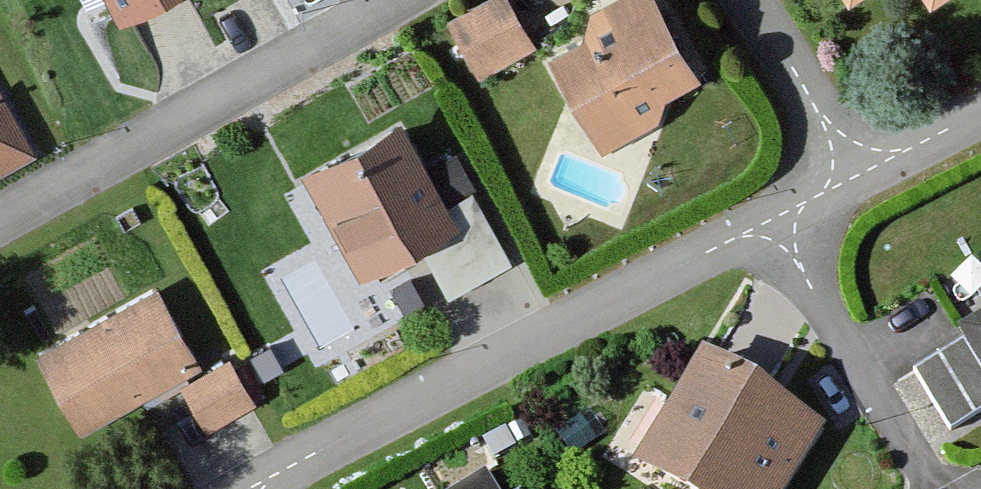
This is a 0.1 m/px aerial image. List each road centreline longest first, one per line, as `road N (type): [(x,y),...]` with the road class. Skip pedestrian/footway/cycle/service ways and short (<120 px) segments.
road 1 (residential): [(780,208),(261,488)]
road 2 (residential): [(392,0),(0,217)]
road 3 (residential): [(780,208),(937,488)]
road 4 (residential): [(862,163),(764,0)]
road 5 (residential): [(980,103),(862,163)]

